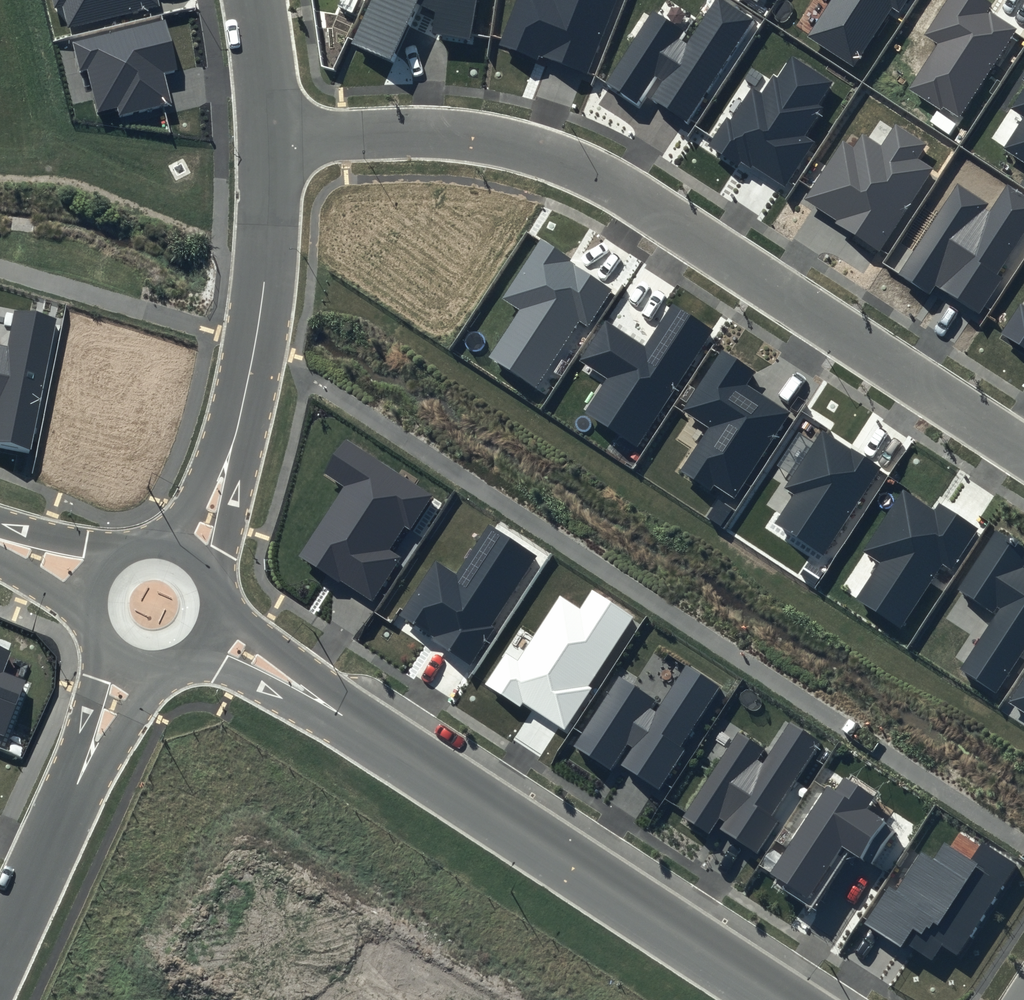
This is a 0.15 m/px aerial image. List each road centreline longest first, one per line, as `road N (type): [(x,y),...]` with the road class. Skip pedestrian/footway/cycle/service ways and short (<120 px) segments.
road 1 (residential): [(277,140),(487,135),(590,167),(1023,449)]
road 2 (residential): [(779,999),(208,624)]
road 3 (residential): [(277,140),(265,289),(240,419),(201,539),(186,558)]
road 4 (residential): [(132,656),(0,955)]
road 5 (residential): [(257,0),(277,140)]

